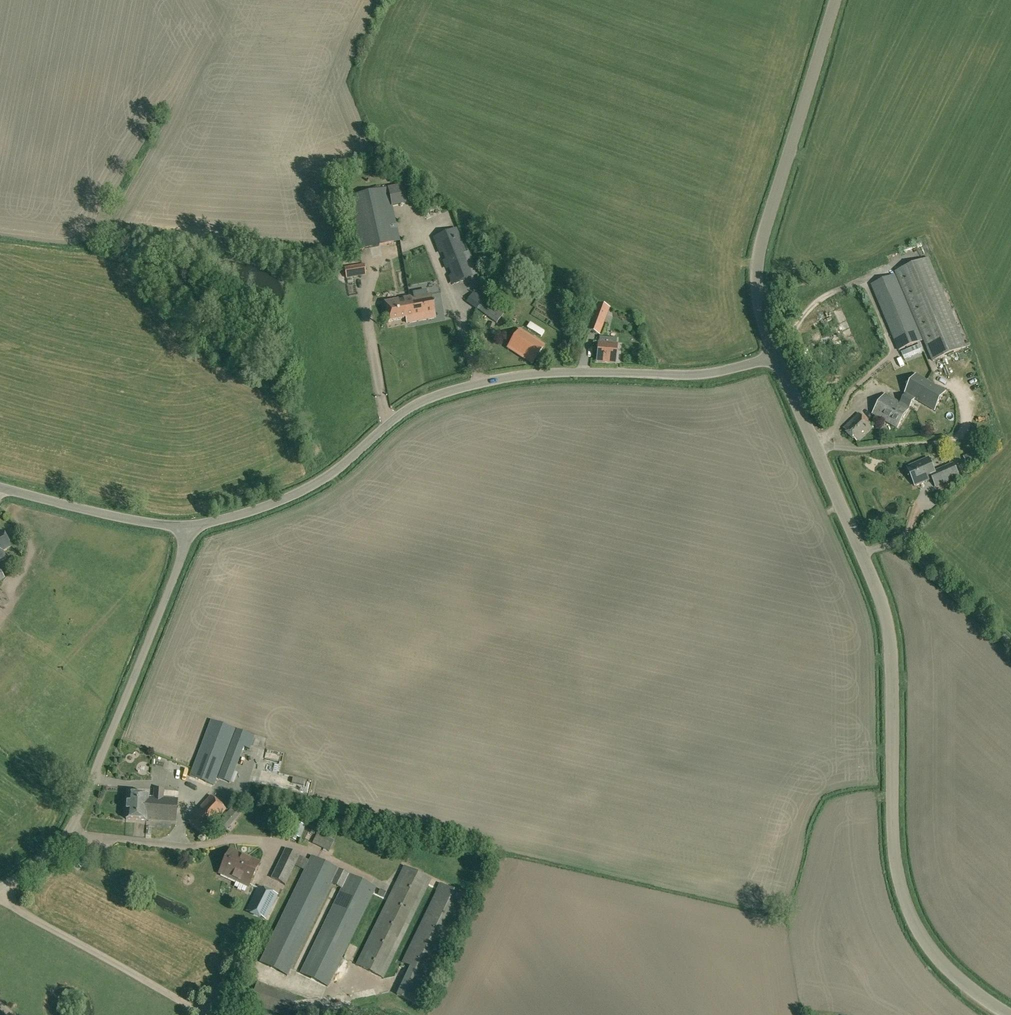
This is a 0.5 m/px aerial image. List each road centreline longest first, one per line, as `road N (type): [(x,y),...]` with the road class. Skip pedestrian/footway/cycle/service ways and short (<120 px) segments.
road 1 (unclassified): [(192,526),(300,492),(402,413),(453,391),(548,373),(702,375),(774,358)]
road 2 (unclassified): [(1009,1014),(937,958),(901,893),(892,839),(891,657),(881,601),(862,557)]
road 3 (unclassified): [(0,890),(70,834),(192,526)]
road 4 (unclassified): [(774,358),(756,289),(761,240),(836,0)]
road 5 (unclassified): [(862,557),(774,358)]
road 6 (unclassified): [(192,526),(153,525),(0,487)]
road 7 (unclassified): [(1010,644),(905,548),(862,557)]

